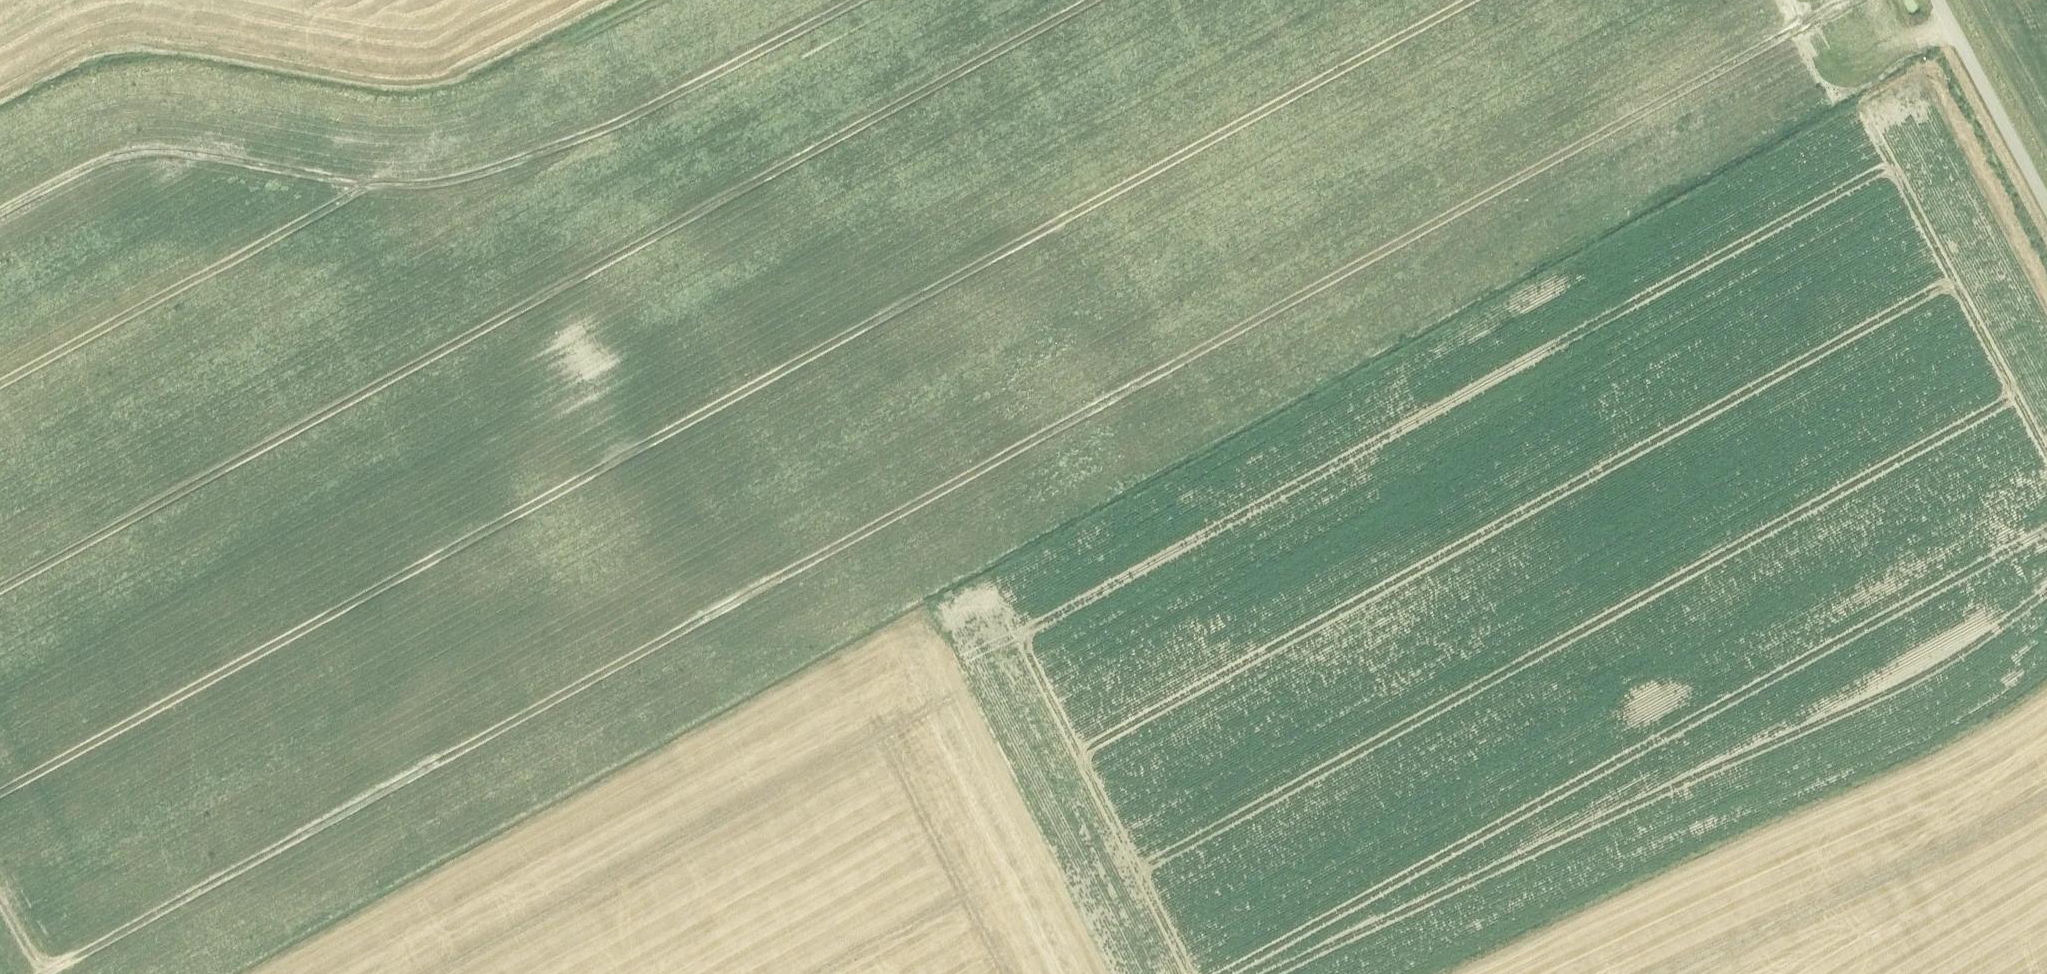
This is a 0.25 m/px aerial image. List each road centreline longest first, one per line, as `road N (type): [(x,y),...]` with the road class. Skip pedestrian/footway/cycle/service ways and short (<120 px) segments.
road 1 (unclassified): [(2046,220),(1931,0)]

